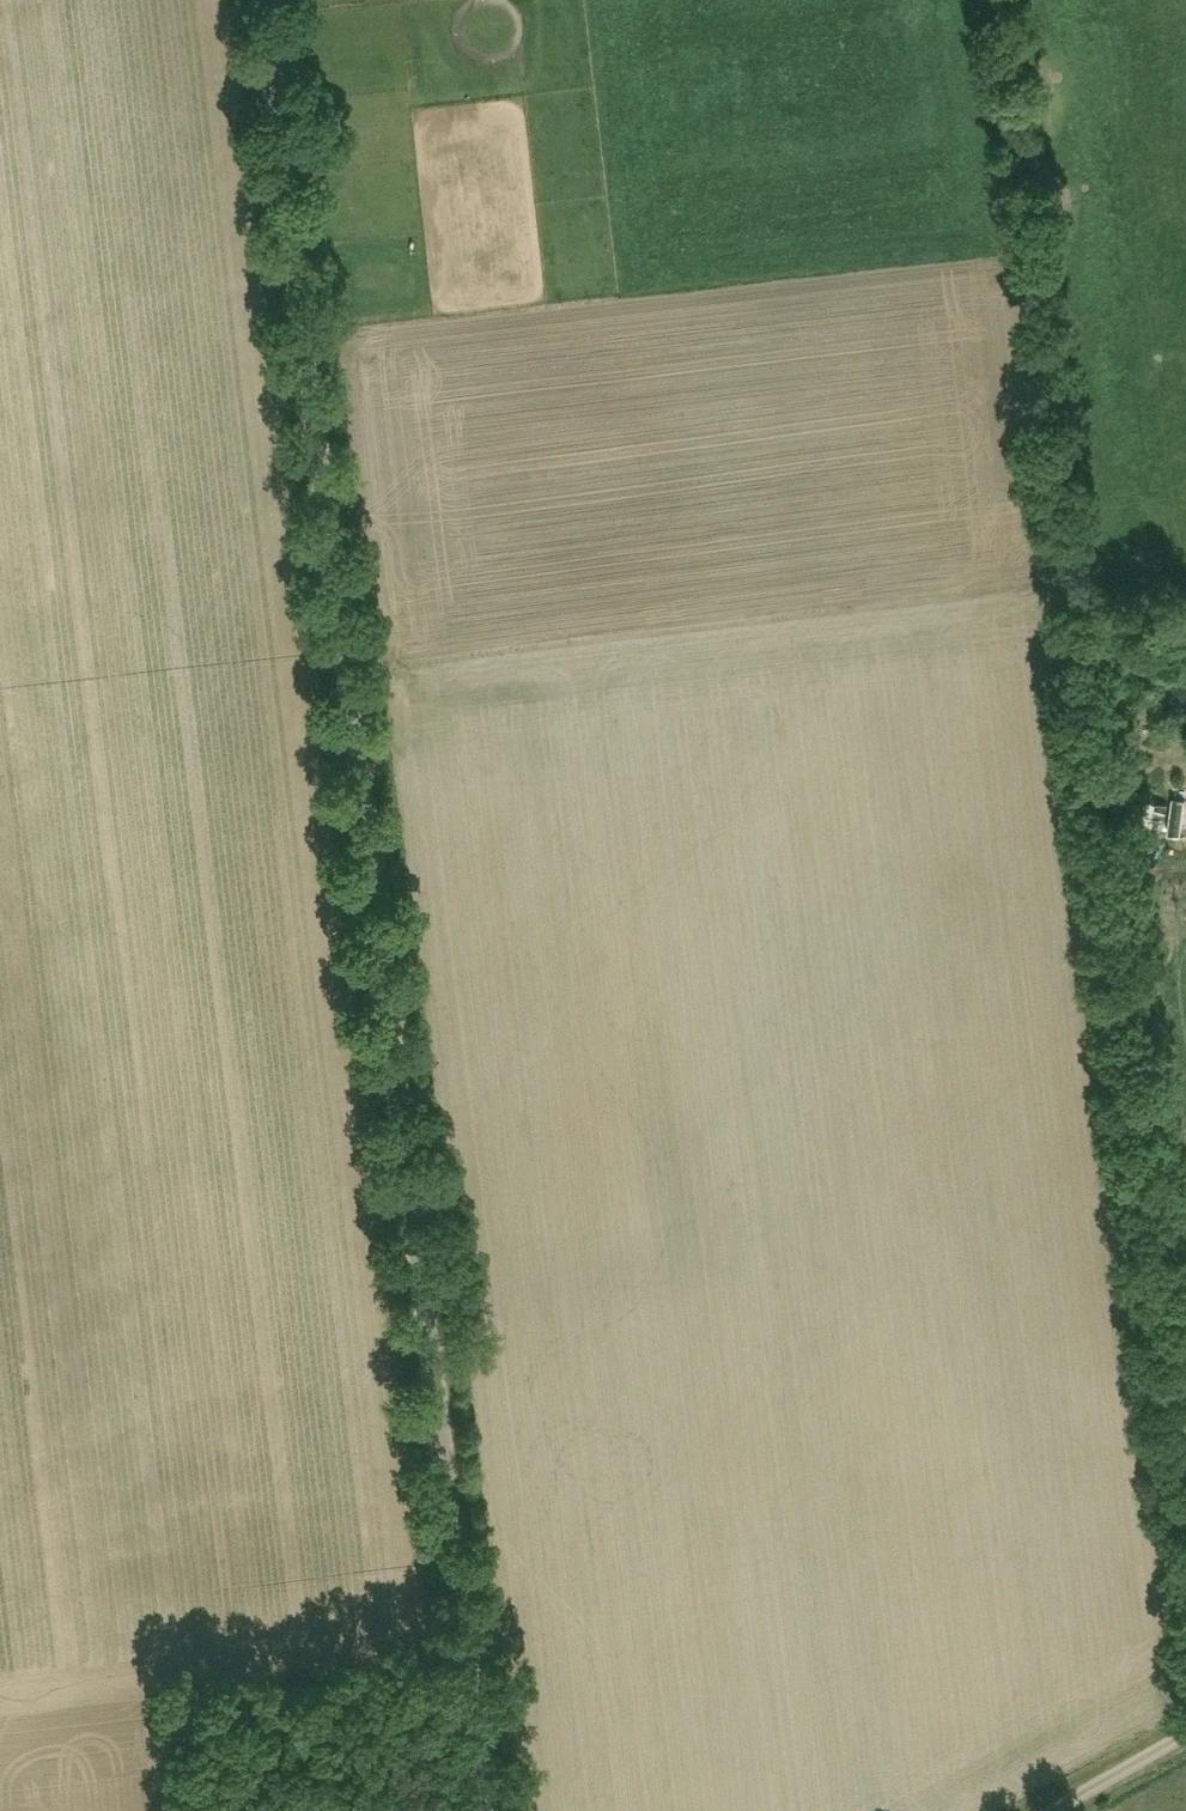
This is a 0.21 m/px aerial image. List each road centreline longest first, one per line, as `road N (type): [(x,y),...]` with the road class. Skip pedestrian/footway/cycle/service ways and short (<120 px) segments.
road 1 (unclassified): [(489,1810),(262,0)]
road 2 (unclassified): [(1050,1810),(1185,1732)]

